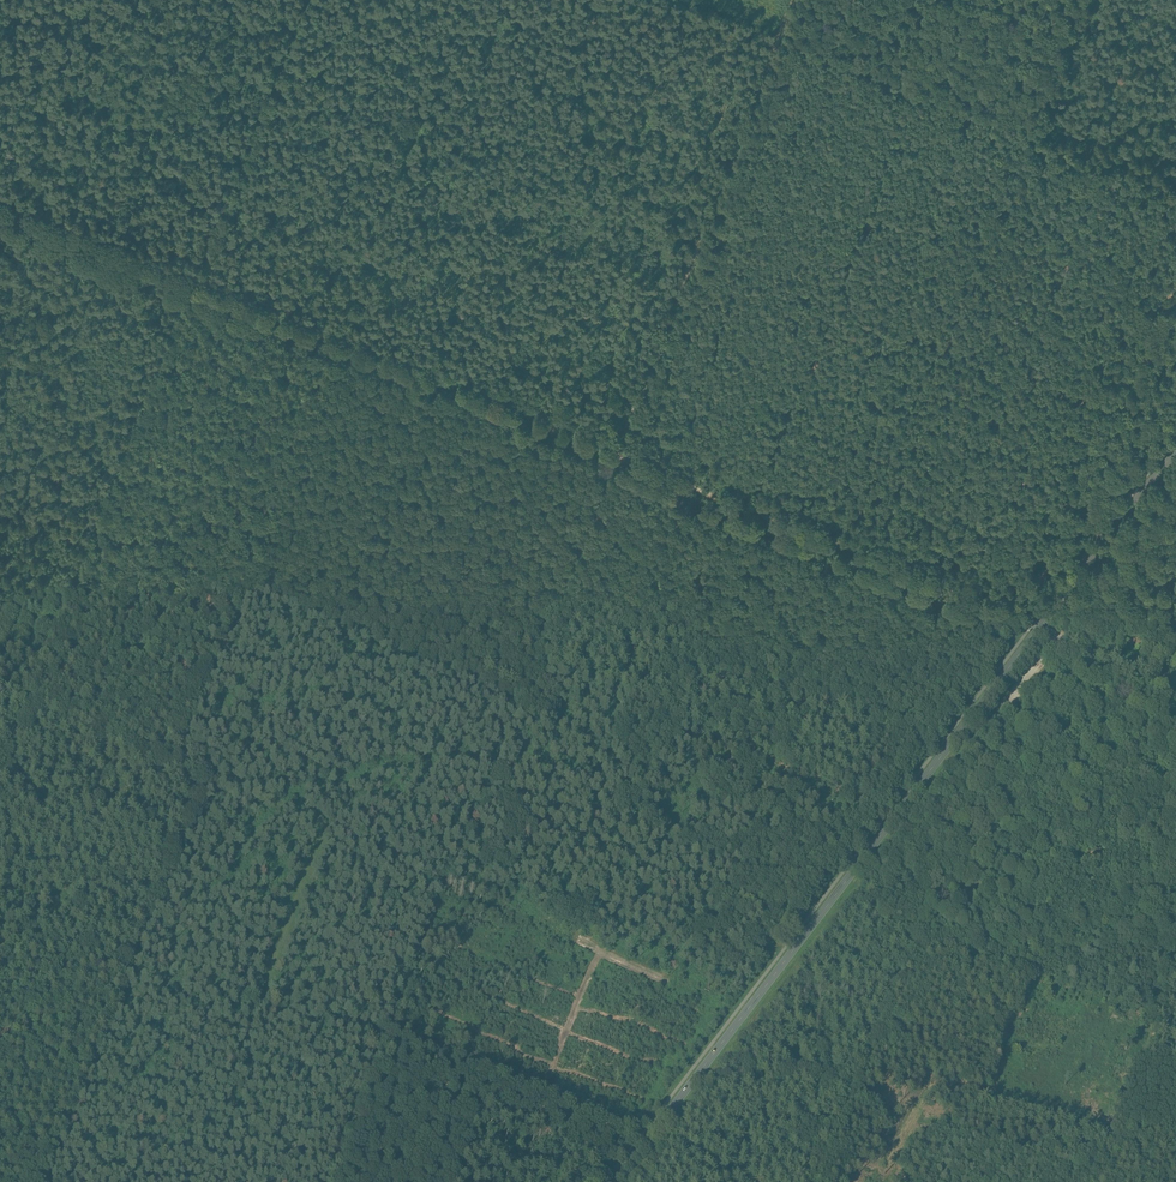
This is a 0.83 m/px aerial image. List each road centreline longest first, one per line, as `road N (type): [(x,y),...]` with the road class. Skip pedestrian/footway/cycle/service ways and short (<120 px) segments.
road 1 (secondary): [(611,1181),(759,999),(1175,439)]
road 2 (track): [(321,1181),(622,466)]
road 3 (track): [(1041,628),(814,1181)]
road 4 (track): [(622,466),(805,0)]
road 5 (track): [(0,752),(181,289)]
road 6 (track): [(622,466),(181,289)]
road 7 (track): [(1041,628),(622,466)]
road 8 (track): [(1175,177),(789,45)]
road 9 (track): [(1175,236),(1065,553)]
road 10 (track): [(445,886),(180,767)]
road 11 (track): [(1078,1181),(1175,932)]
road 12 (track): [(181,289),(0,218)]
road 13 (track): [(1175,682),(1041,628)]
road 14 (track): [(1046,134),(1094,0)]

